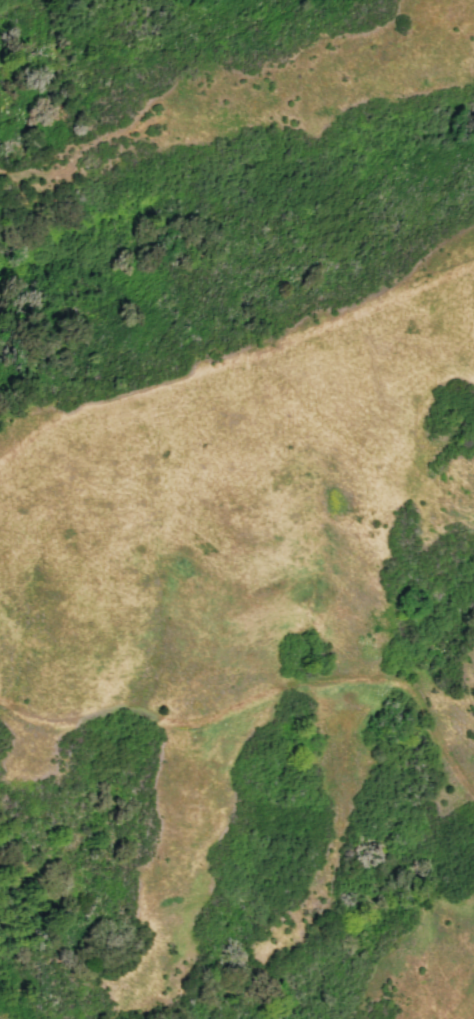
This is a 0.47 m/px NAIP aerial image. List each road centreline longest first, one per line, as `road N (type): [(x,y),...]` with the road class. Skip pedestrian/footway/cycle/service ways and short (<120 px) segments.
road 1 (track): [(0,698),(45,720),(121,705),(183,724),(293,680),(377,676),(391,679),(419,708),(473,790)]
road 2 (track): [(0,469),(67,416),(473,267)]

